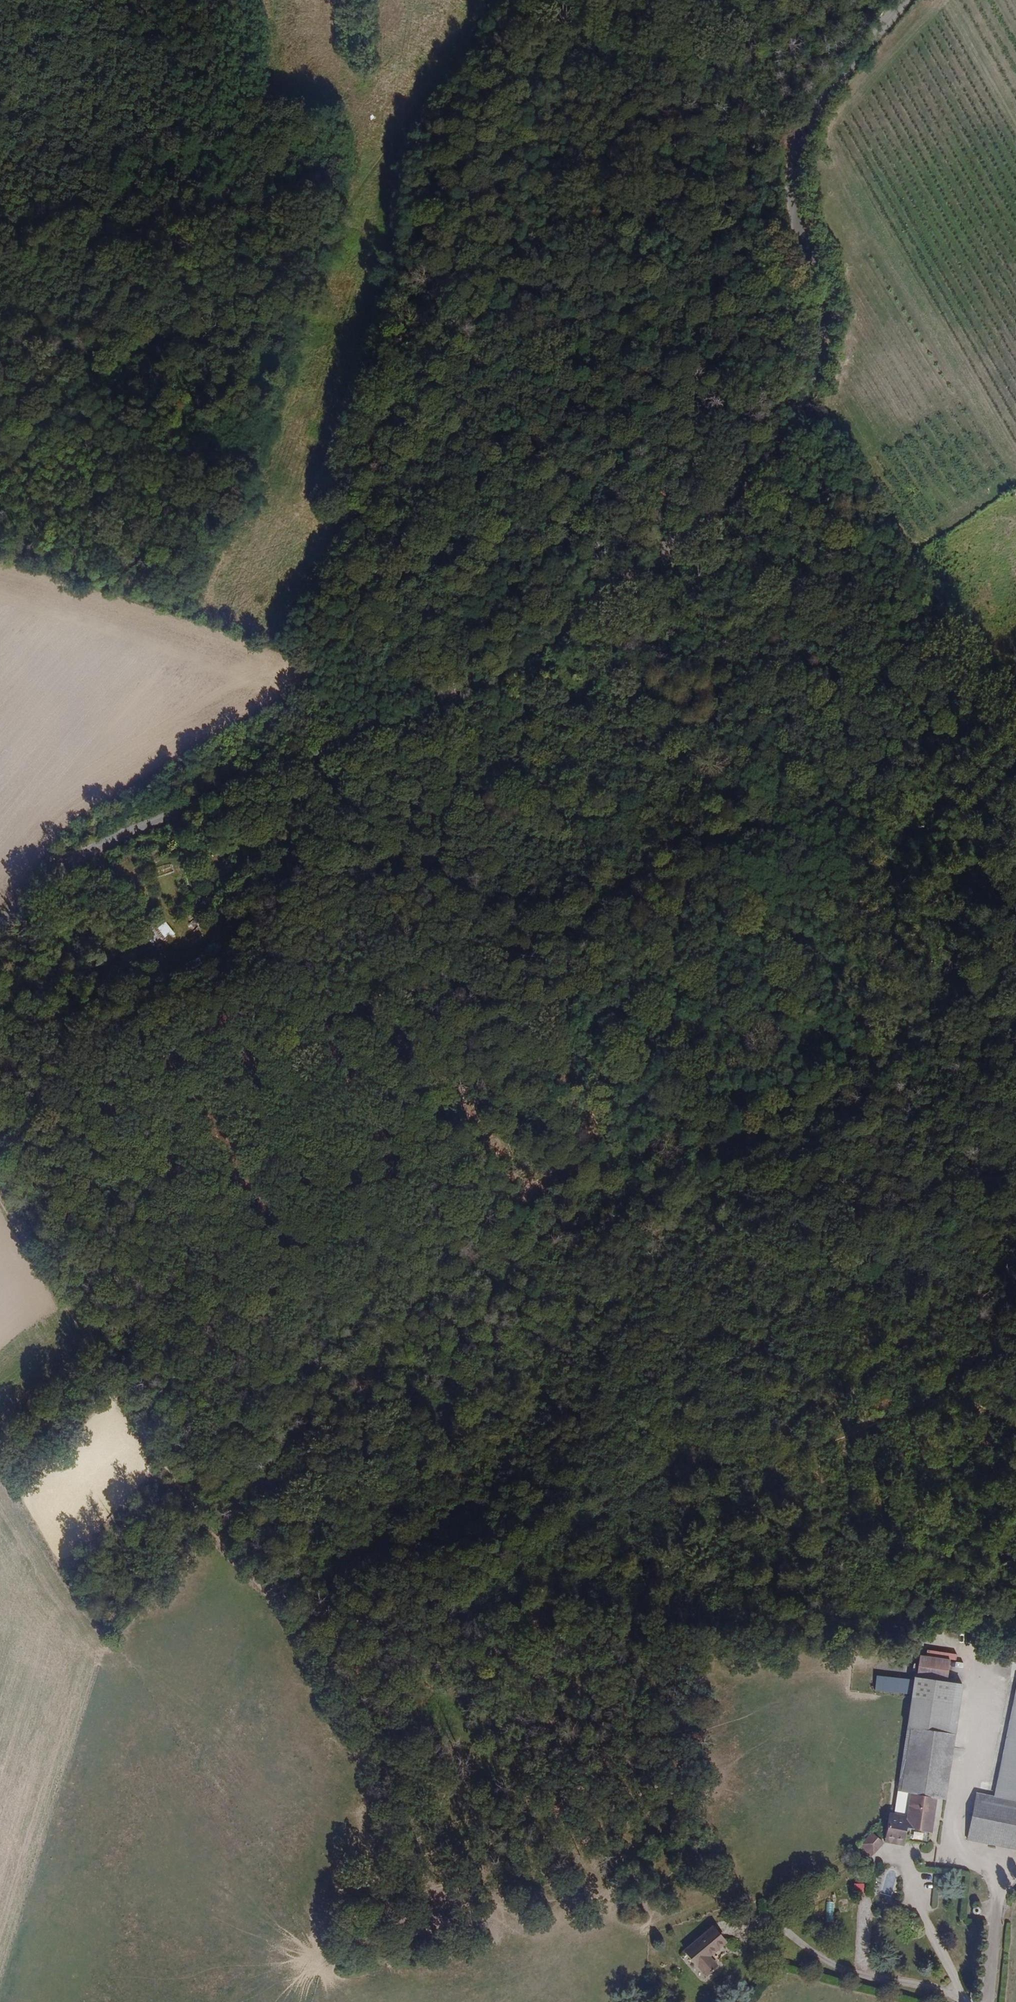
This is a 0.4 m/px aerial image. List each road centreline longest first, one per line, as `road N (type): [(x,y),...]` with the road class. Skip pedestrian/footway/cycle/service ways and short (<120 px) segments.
road 1 (unclassified): [(0,925),(108,840),(411,706),(506,650),(739,459),(808,362),(830,300),(799,189),(804,146),(816,116),(908,0)]
road 2 (track): [(0,1182),(82,1336),(216,1538),(284,1610),(620,1627),(642,1615),(802,1451),(931,1394),(970,1395),(1015,1417)]
road 3 (track): [(366,176),(491,45),(494,0)]

